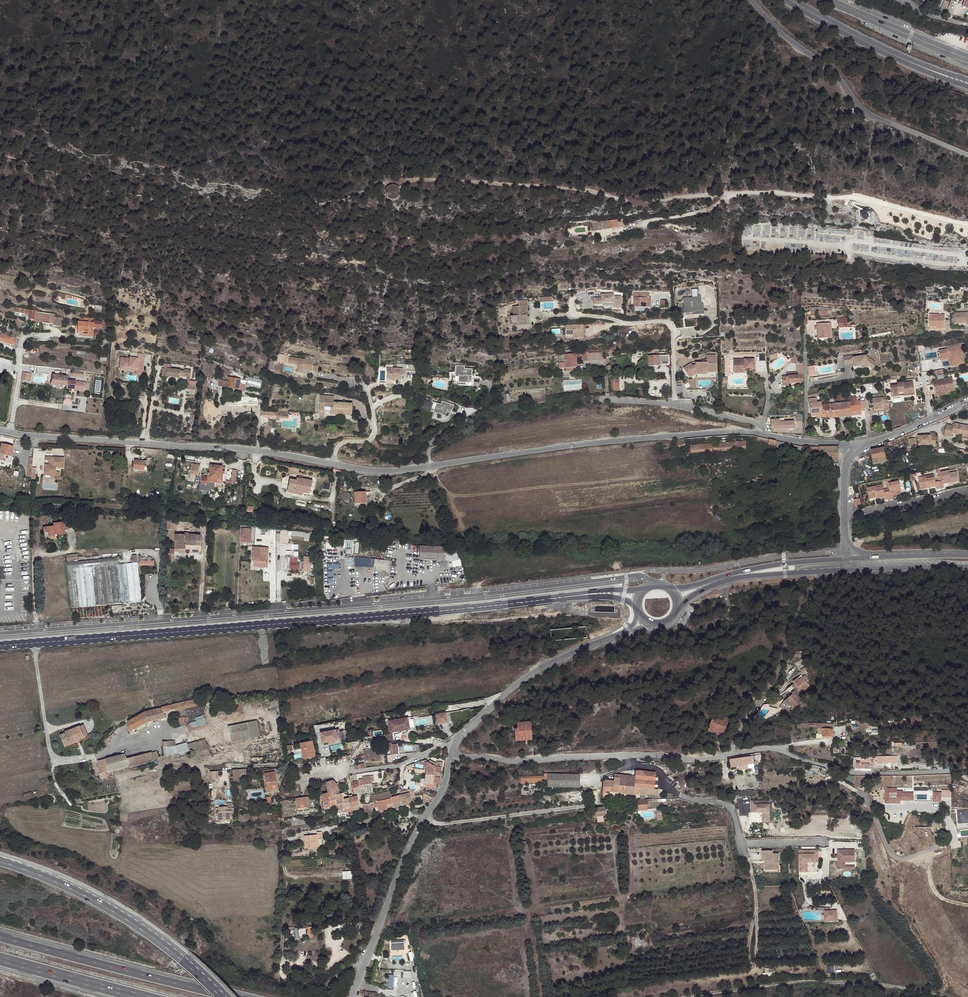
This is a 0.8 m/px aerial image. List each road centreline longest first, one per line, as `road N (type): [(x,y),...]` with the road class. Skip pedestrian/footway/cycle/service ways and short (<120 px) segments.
road 1 (secondary): [(596,594),(34,643)]
road 2 (track): [(629,228),(708,209),(733,193),(773,192),(866,199),(967,226)]
road 3 (tertiary): [(427,467),(681,435),(765,434)]
road 4 (tertiary): [(0,430),(332,465)]
road 5 (residential): [(427,467),(434,449),(452,436),(524,407),(609,398),(674,404)]
road 6 (residential): [(754,0),(863,107),(967,154)]
road 7 (motorway): [(225,996),(112,907),(0,861)]
road 8 (track): [(687,996),(808,982),(948,996)]
road 9 (unclassified): [(450,755),(353,996)]
road 10 (unclassified): [(34,643),(55,760),(186,731)]
road 11 (motorway): [(233,996),(0,936)]
road 12 (unclassified): [(645,620),(515,684),(452,746)]
road 13 (unclassified): [(832,766),(771,748),(707,759),(632,756)]
road 14 (residential): [(547,313),(666,321),(674,404)]
road 15 (secondary): [(848,560),(668,587)]
road 16 (unclassified): [(632,756),(450,755)]
road 17 (secondary): [(678,609),(742,578),(849,571)]
road 18 (residential): [(948,843),(895,859),(864,800),(832,766)]
road 19 (residential): [(632,756),(632,766),(657,770),(679,795),(730,809),(743,844)]
road 20 (motorway): [(0,959),(145,996)]
road 21 (tertiary): [(832,0),(967,58)]
road 22 (unclassified): [(967,772),(832,766)]
road 23 (track): [(746,855),(756,902),(748,951),(756,987)]
road 24 (secondary): [(794,0),(905,60)]
road 25 (residential): [(967,491),(845,515)]
road 26 (secondary): [(967,555),(848,560)]

